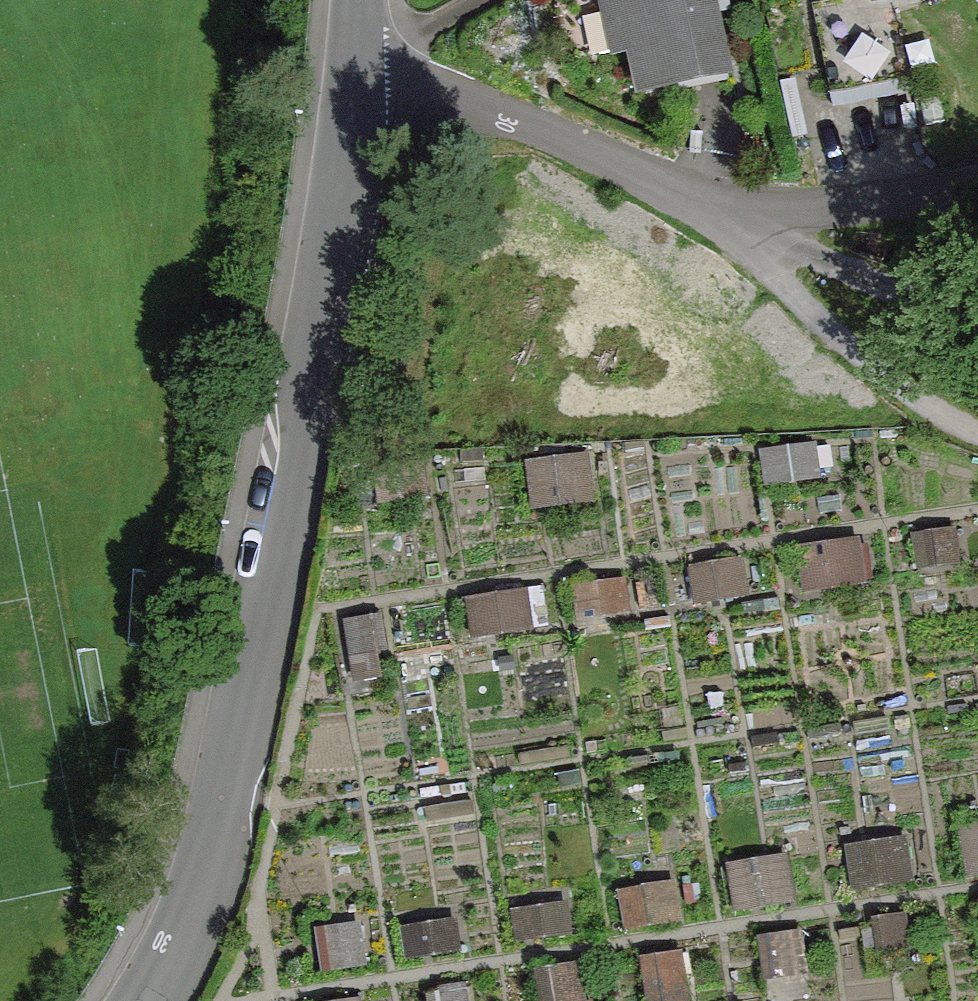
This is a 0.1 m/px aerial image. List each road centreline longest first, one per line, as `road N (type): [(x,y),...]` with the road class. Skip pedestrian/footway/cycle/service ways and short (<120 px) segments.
road 1 (track): [(220,1000),(259,919),(314,621),(329,601),(977,513)]
road 2 (residential): [(147,1000),(207,871),(315,399),(355,80)]
road 3 (track): [(259,919),(276,988),(977,884)]
road 4 (residential): [(355,80),(445,94),(724,206),(892,200),(977,186)]
road 5 (track): [(724,206),(840,340),(977,436)]
road 6 (track): [(724,206),(855,270),(977,302)]

